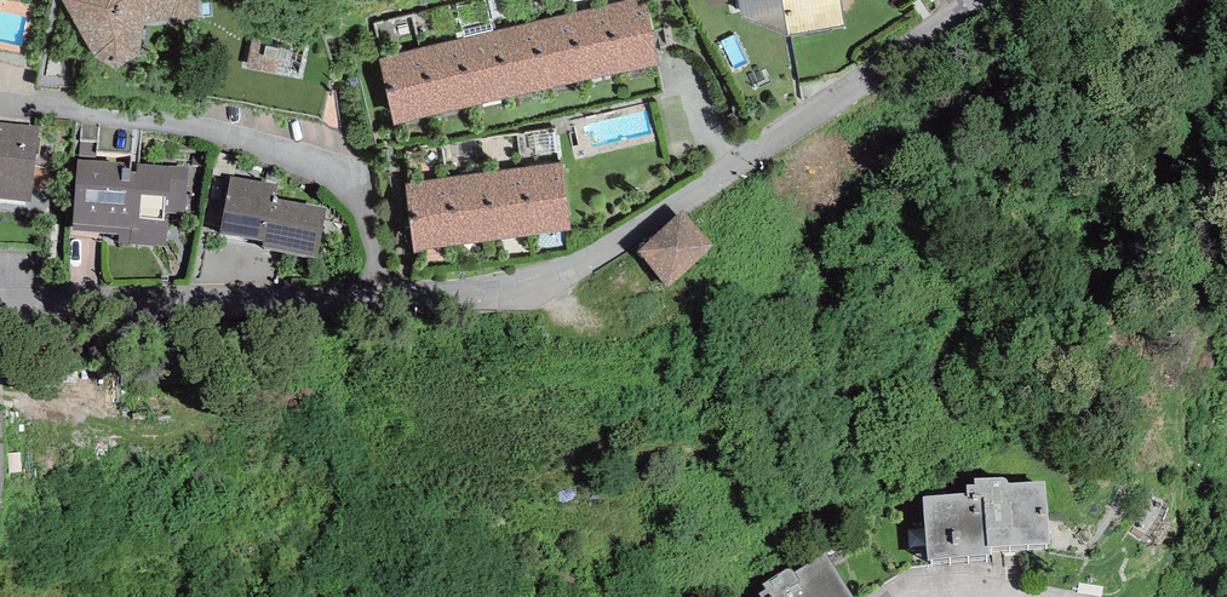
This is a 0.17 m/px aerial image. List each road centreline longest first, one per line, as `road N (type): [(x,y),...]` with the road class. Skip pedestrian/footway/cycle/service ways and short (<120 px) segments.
road 1 (residential): [(974,0),(611,251),(501,294),(0,310)]

